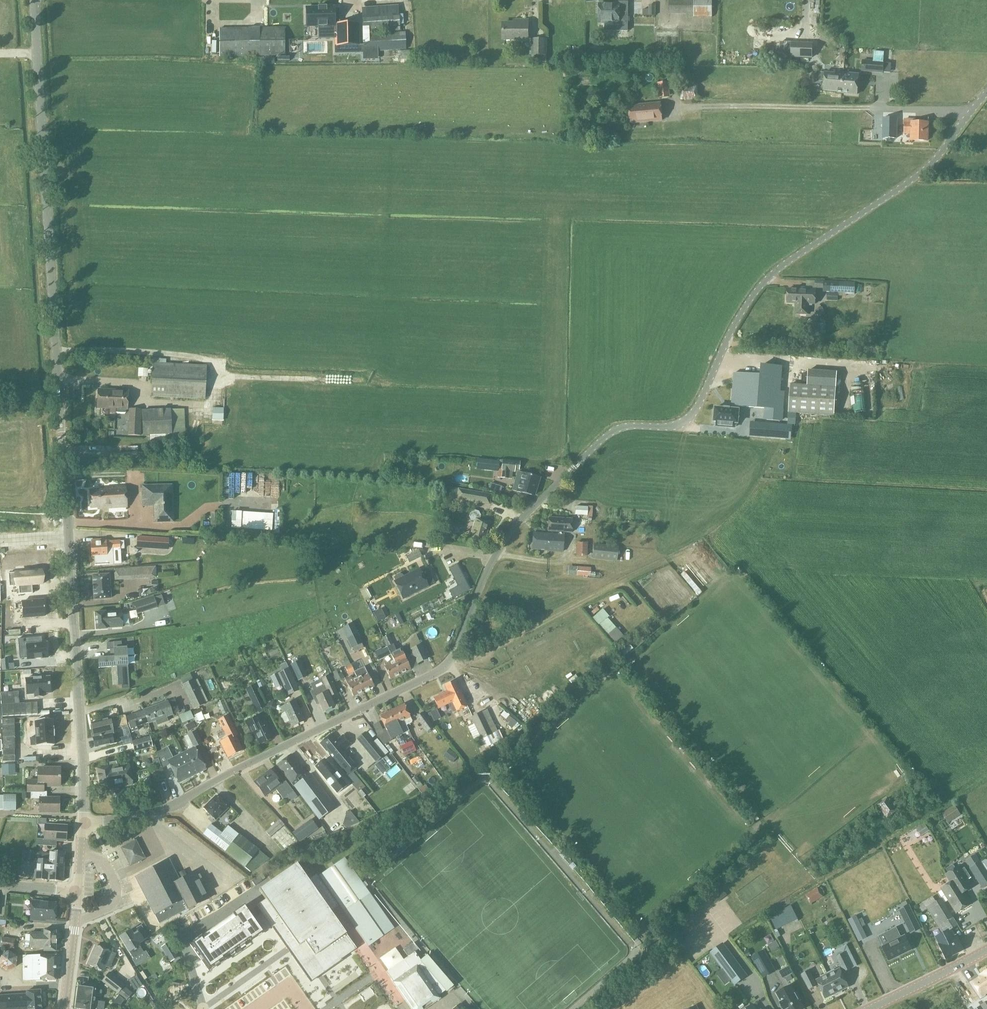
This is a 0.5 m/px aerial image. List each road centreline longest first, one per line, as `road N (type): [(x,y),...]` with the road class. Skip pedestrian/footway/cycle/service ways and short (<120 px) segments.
road 1 (residential): [(84,823),(162,810),(444,668),(501,546),(575,467)]
road 2 (unclassified): [(575,467),(618,429),(685,422),(764,279),(927,165),(986,93)]
road 3 (tertiary): [(67,536),(34,0)]
road 4 (tertiary): [(84,823),(67,536)]
road 5 (track): [(667,559),(447,665)]
road 6 (tertiary): [(869,1008),(986,951)]

